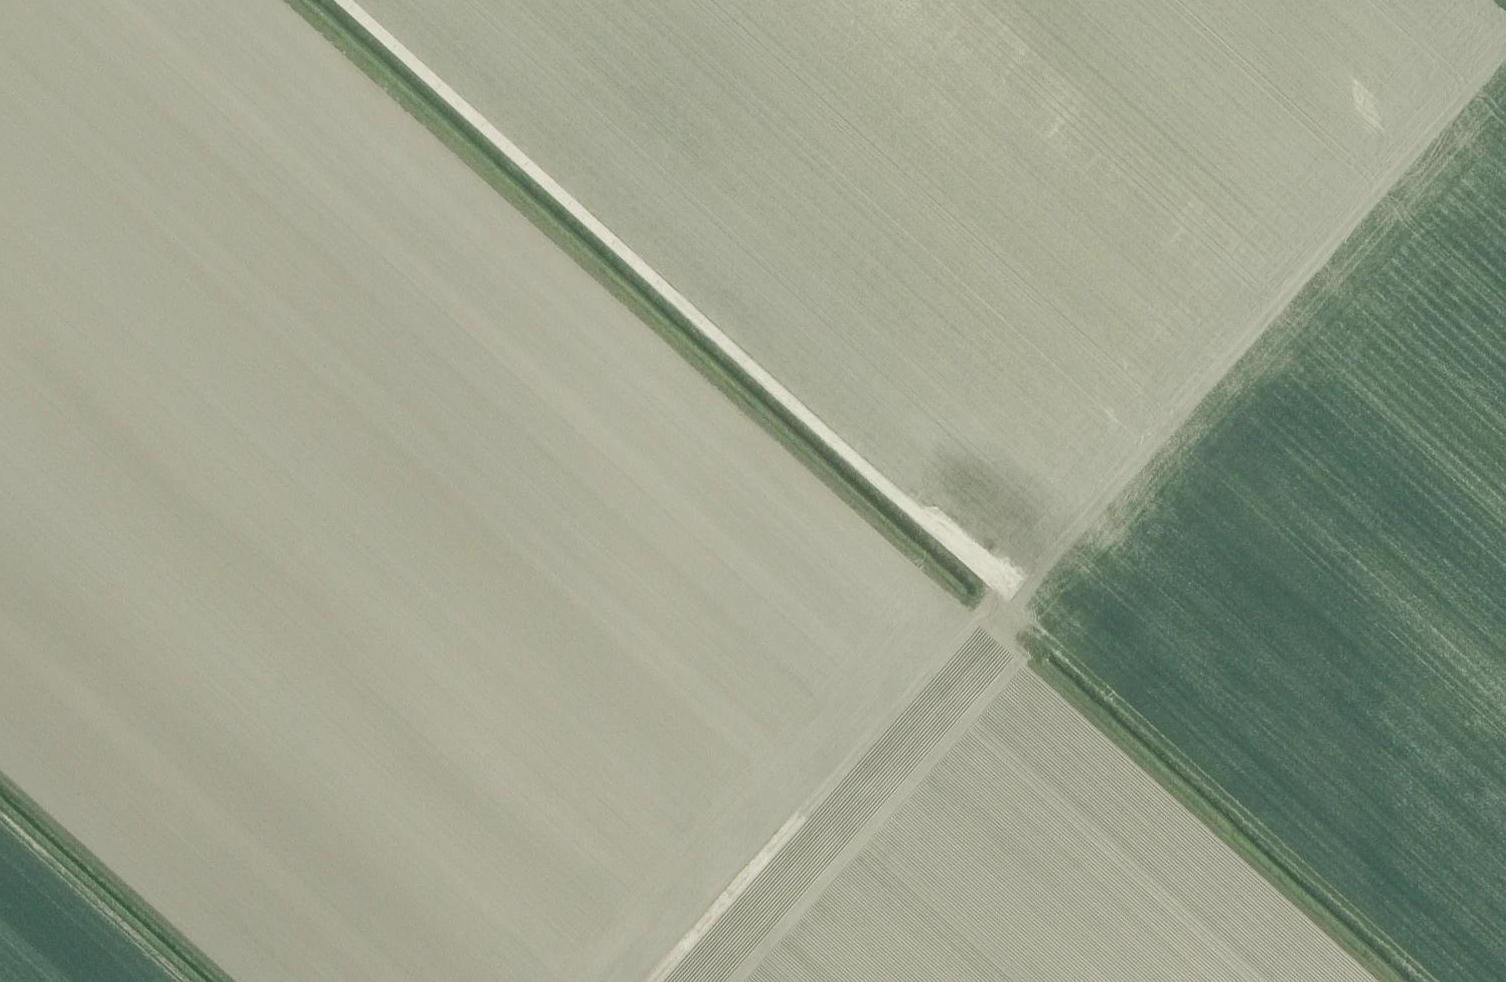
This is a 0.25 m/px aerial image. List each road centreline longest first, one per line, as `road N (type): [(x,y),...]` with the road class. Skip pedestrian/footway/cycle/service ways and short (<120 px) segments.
road 1 (track): [(1005,587),(349,0)]

